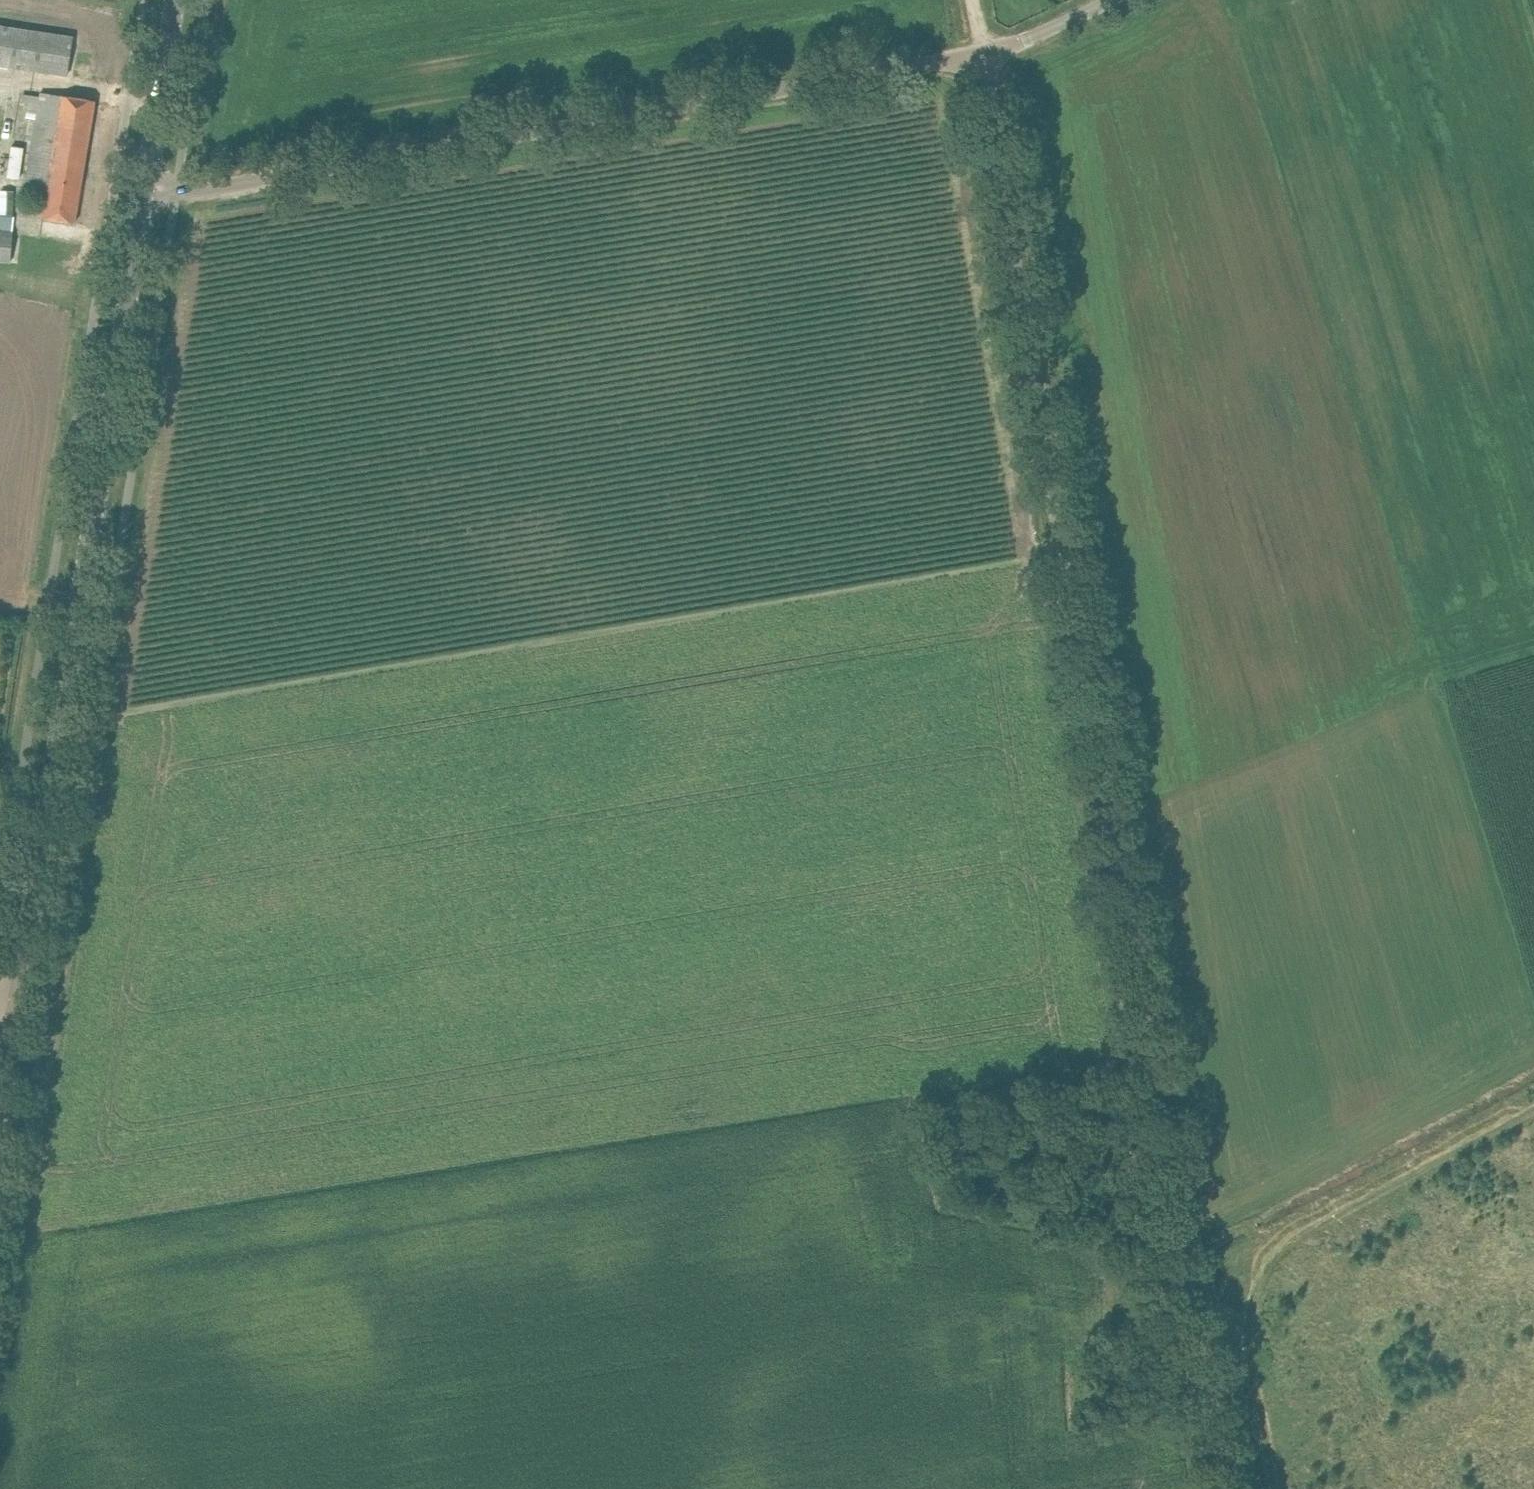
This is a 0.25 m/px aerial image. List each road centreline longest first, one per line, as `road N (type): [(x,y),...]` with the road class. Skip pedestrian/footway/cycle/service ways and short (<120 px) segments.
road 1 (unclassified): [(1221,1488),(982,56)]
road 2 (unclassified): [(145,189),(223,185),(982,56)]
road 3 (tertiary): [(15,1014),(145,189)]
road 4 (tertiary): [(145,189),(176,0)]
road 5 (unclassified): [(982,56),(1108,0)]

